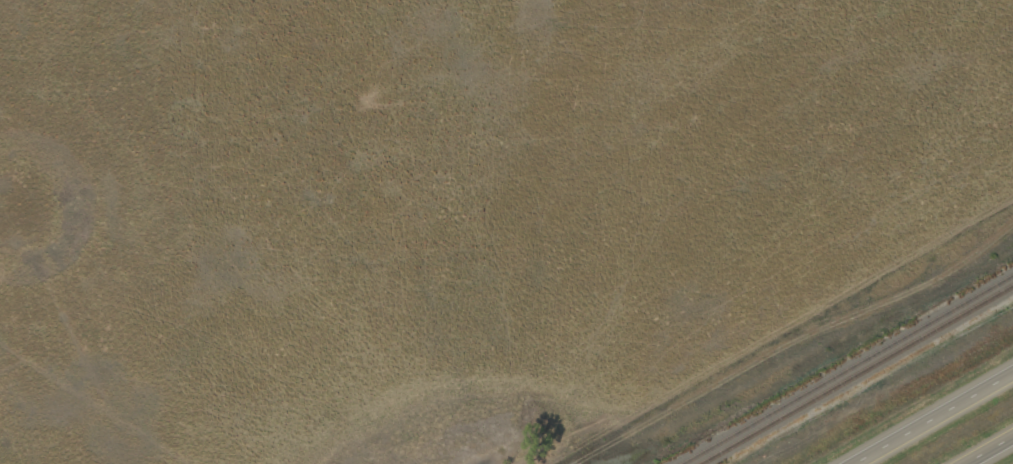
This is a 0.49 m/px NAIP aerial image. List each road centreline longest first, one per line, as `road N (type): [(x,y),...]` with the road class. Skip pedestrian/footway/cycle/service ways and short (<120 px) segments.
road 1 (trunk): [(1012,378),(862,463)]

